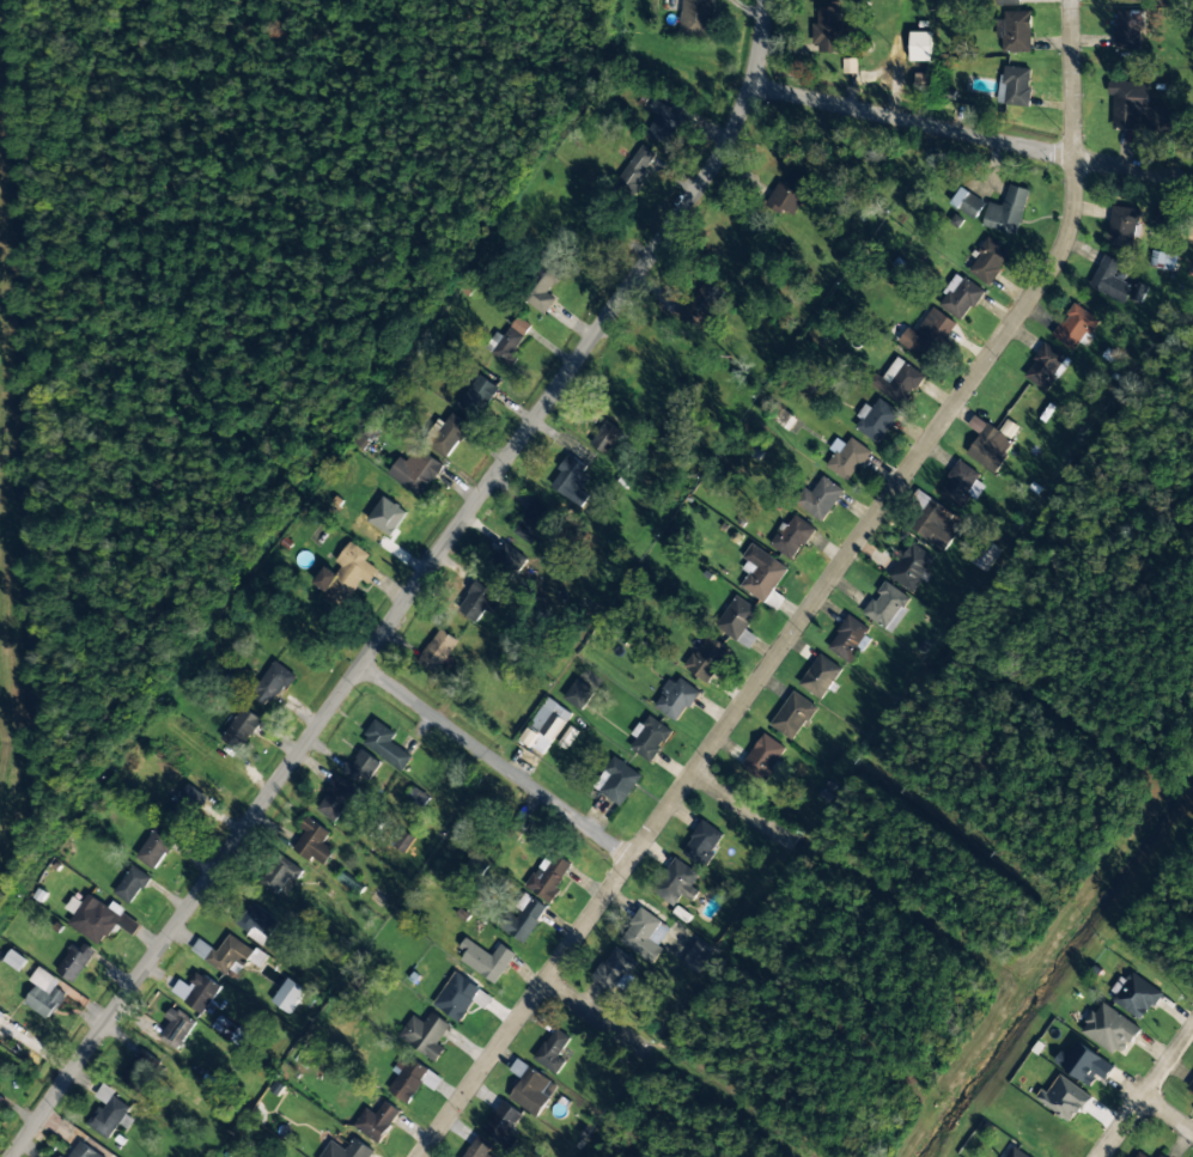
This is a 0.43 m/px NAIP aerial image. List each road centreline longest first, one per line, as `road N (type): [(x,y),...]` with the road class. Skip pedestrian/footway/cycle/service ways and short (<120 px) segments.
road 1 (residential): [(11,1156),(714,163),(747,85),(764,0)]
road 2 (residential): [(420,1156),(1049,272),(1070,230),(1071,0)]
road 3 (residential): [(1175,179),(747,85)]
road 4 (residential): [(633,858),(361,662)]
road 5 (residential): [(1101,1156),(1192,1023)]
road 6 (residential): [(650,1054),(547,980)]
road 7 (residential): [(797,845),(694,773)]

